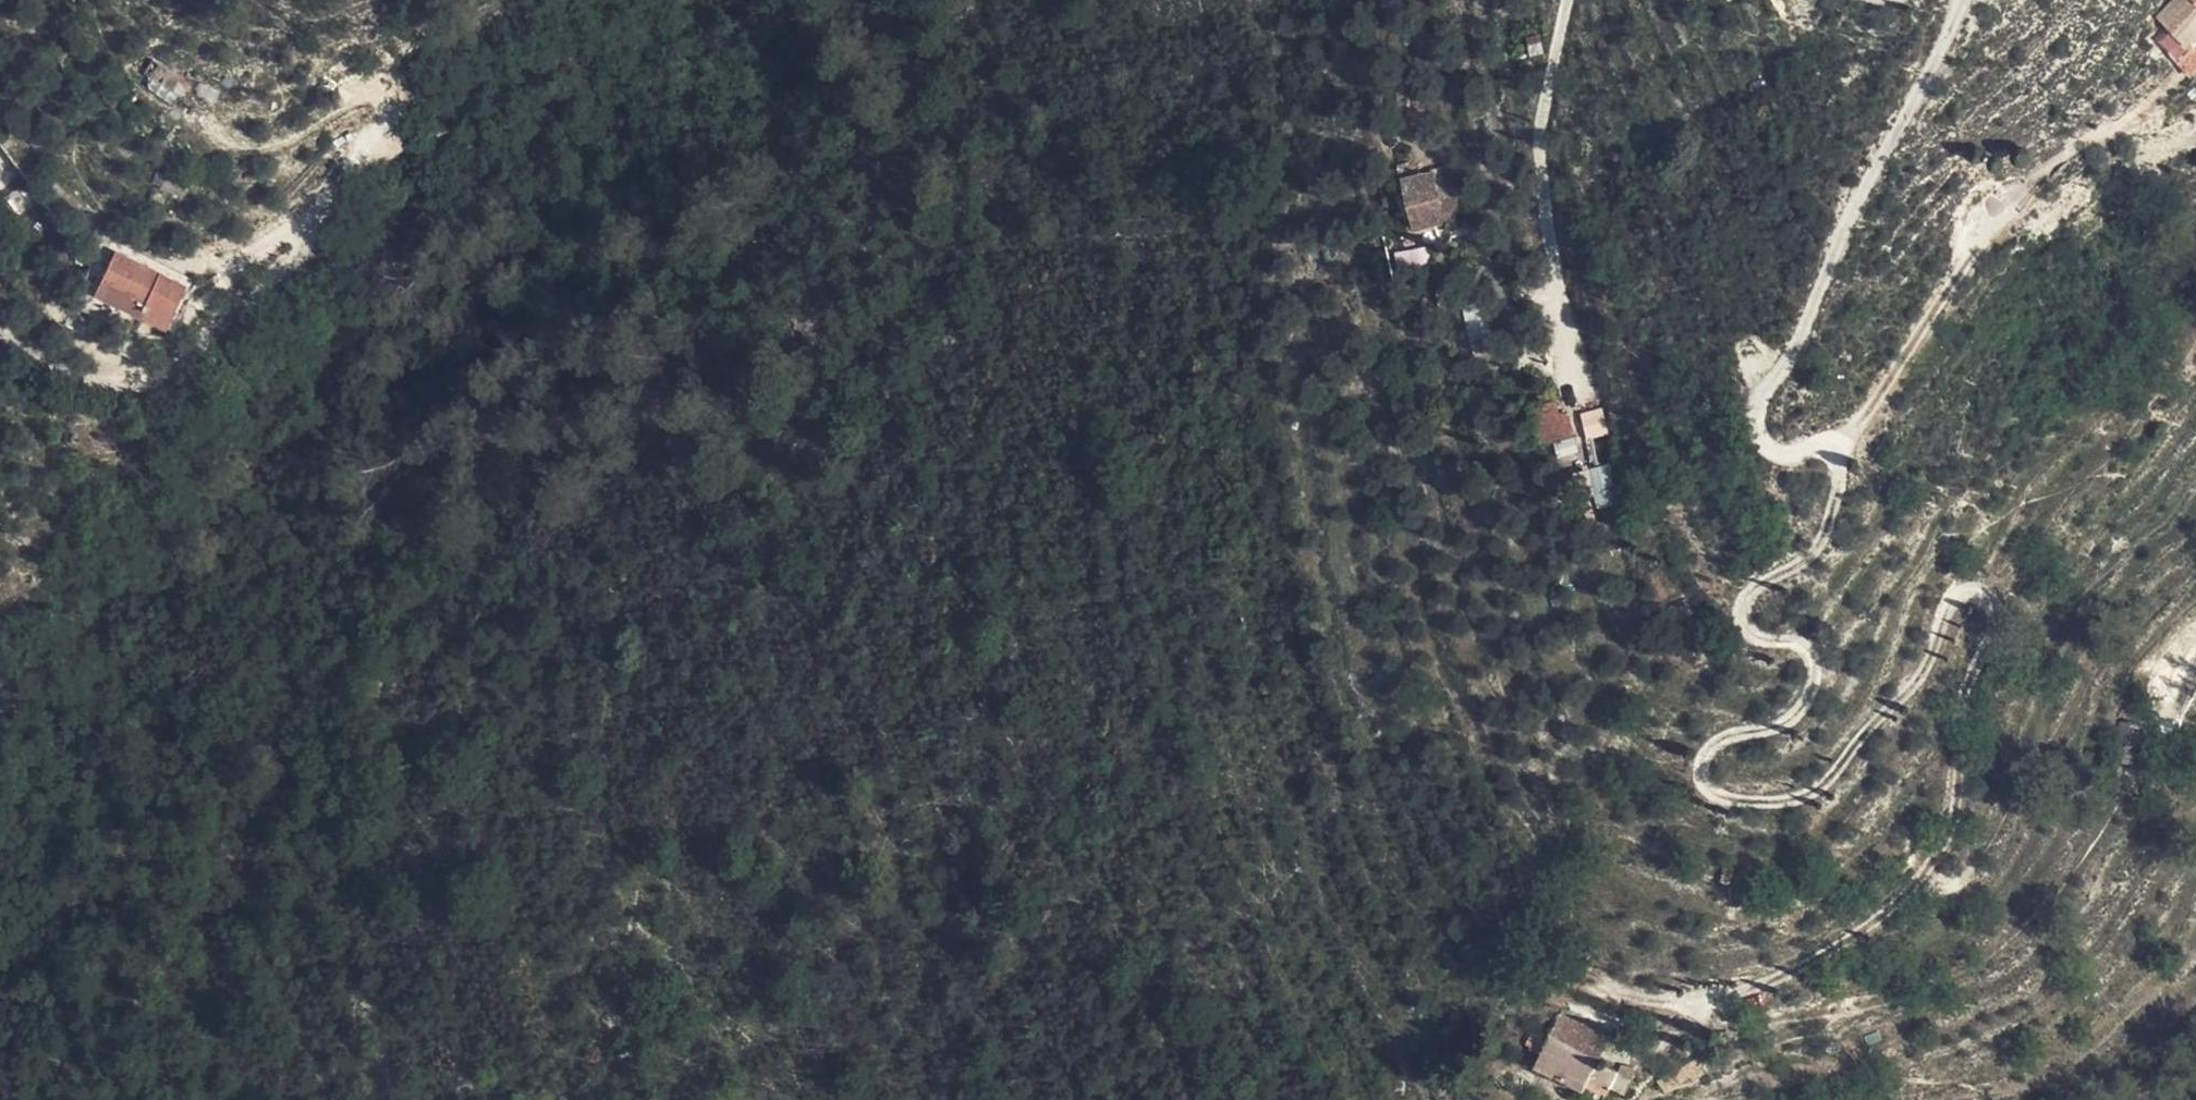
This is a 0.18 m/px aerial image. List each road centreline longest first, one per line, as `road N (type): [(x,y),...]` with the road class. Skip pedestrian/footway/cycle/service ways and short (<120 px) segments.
road 1 (track): [(1960,0),(1845,219),(1799,341),(1762,397),(1754,425),(1763,453),(1828,455),(1845,476),(1815,556),(1750,593),(1736,614),(1751,641),(1797,646),(1811,660),(1812,685),(1798,720),(1712,747),(1696,771),(1708,794),(1744,806),(1803,803),(1907,698),(1928,669),(1944,612),(1970,591),(1991,605),(1998,622),(1962,704),(1952,831),(1903,900),(1791,977),(1732,999),(1656,1004),(1602,990)]
road 2 (track): [(1572,0),(1550,89),(1544,182),(1566,324),(1594,412)]
road 3 (track): [(206,344),(136,377),(86,371),(27,349),(0,327)]

